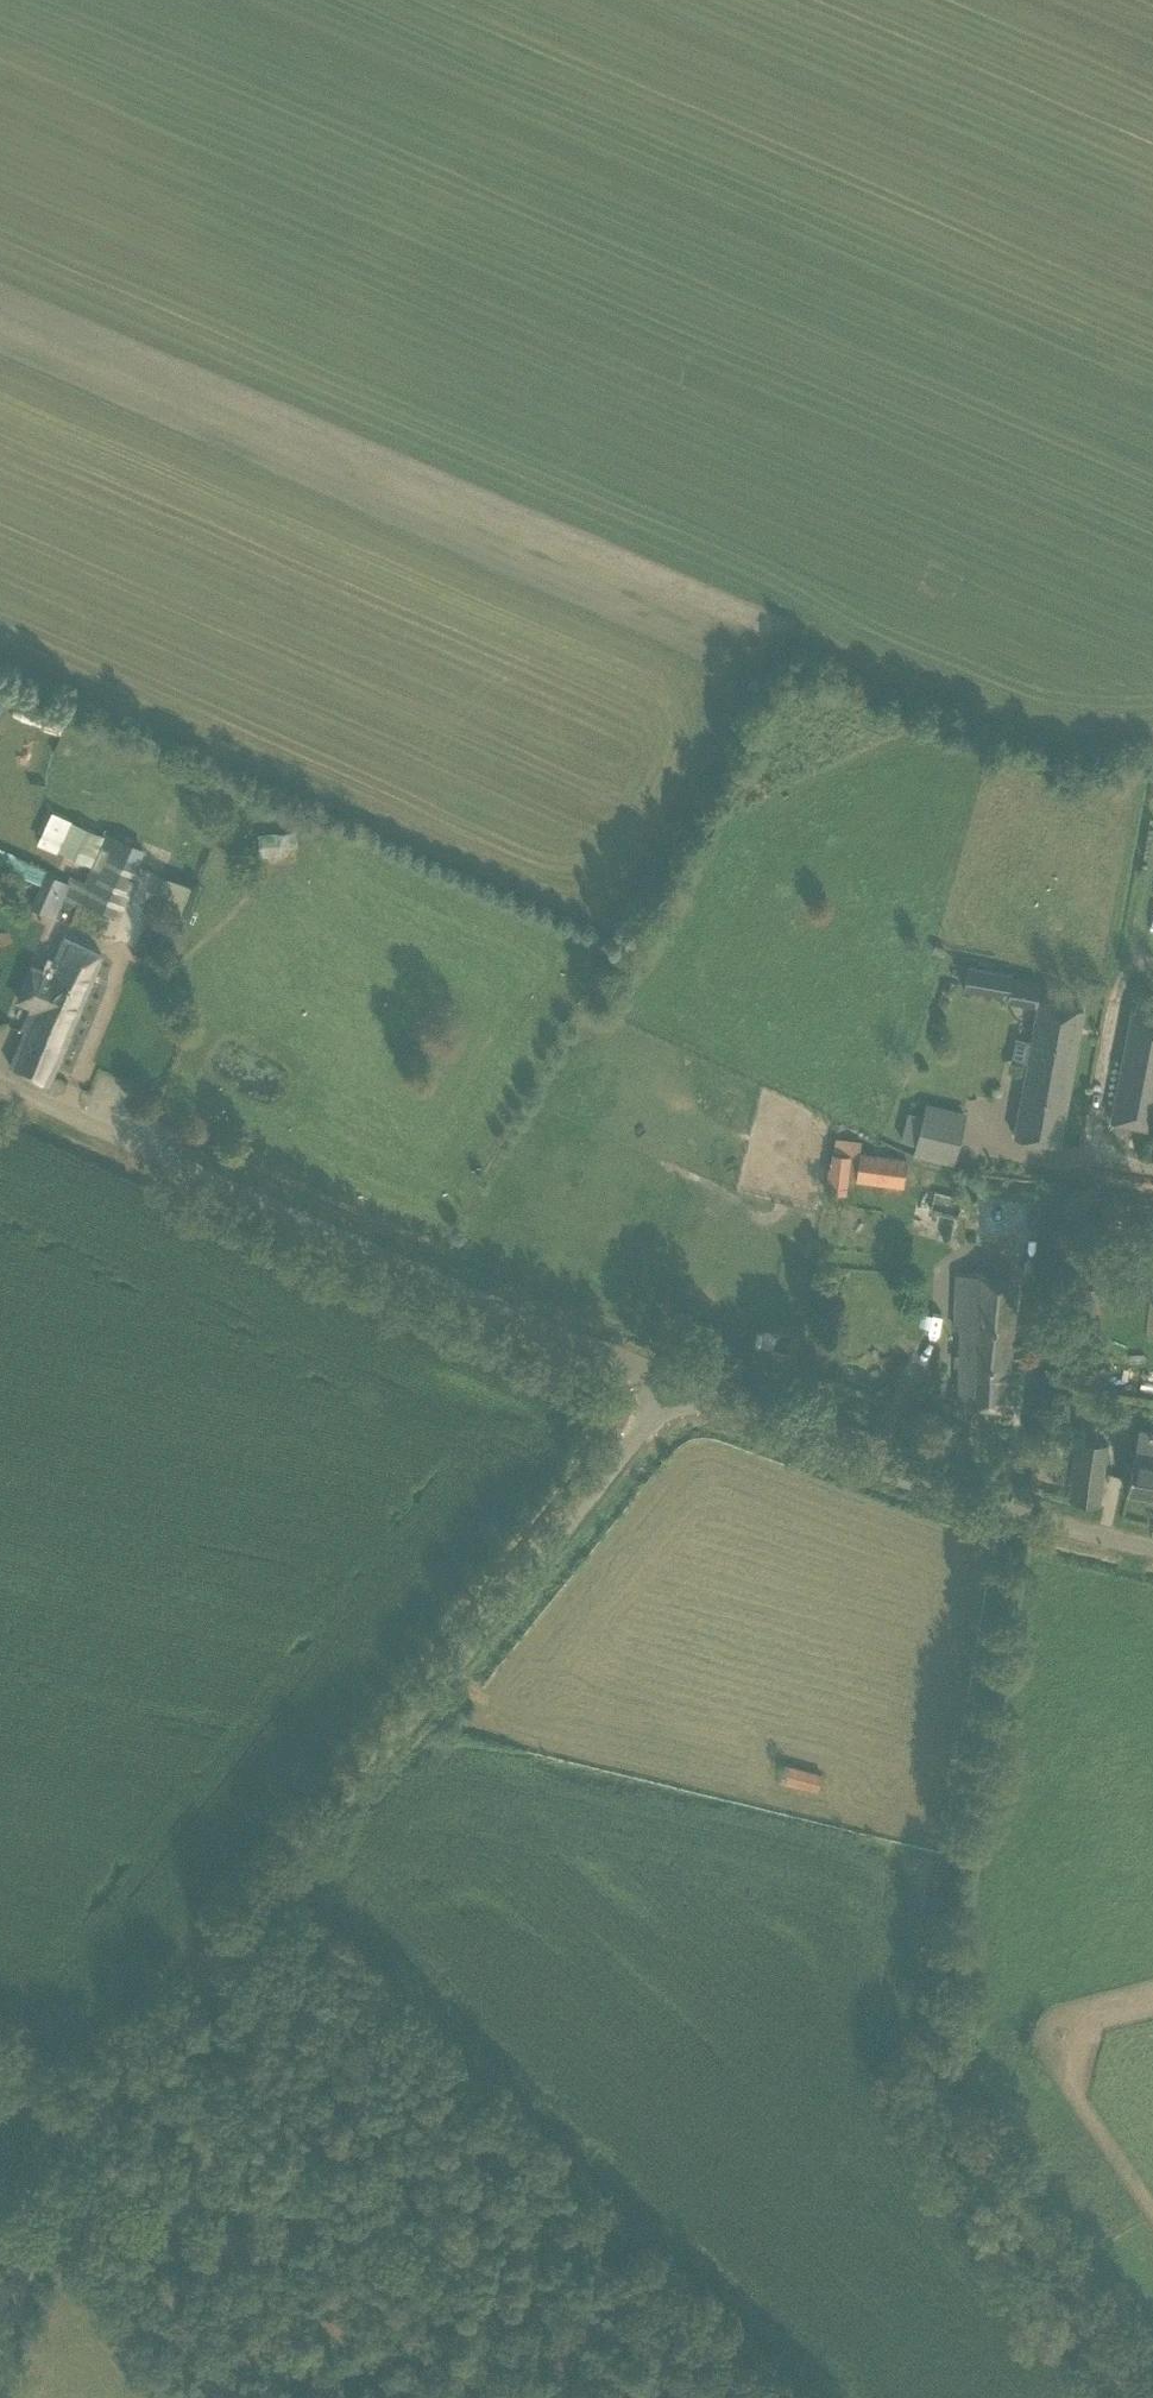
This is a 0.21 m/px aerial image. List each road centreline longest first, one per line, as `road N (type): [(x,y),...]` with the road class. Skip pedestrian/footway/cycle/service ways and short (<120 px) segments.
road 1 (unclassified): [(0,2344),(118,2076),(673,1391)]
road 2 (unclassified): [(0,1101),(673,1391)]
road 3 (unclassified): [(673,1391),(1011,1523)]
road 4 (unclassified): [(1152,1551),(1011,1523)]

